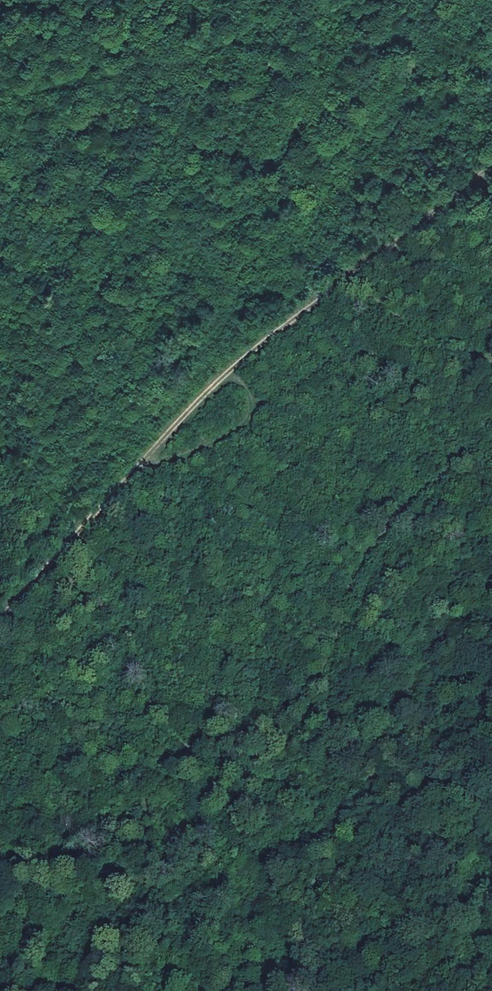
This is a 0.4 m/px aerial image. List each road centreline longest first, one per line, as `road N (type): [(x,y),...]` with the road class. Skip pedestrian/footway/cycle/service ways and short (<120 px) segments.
road 1 (track): [(0,613),(250,351),(491,172)]
road 2 (track): [(250,351),(260,325),(491,72)]
road 3 (track): [(429,990),(428,877),(442,741)]

